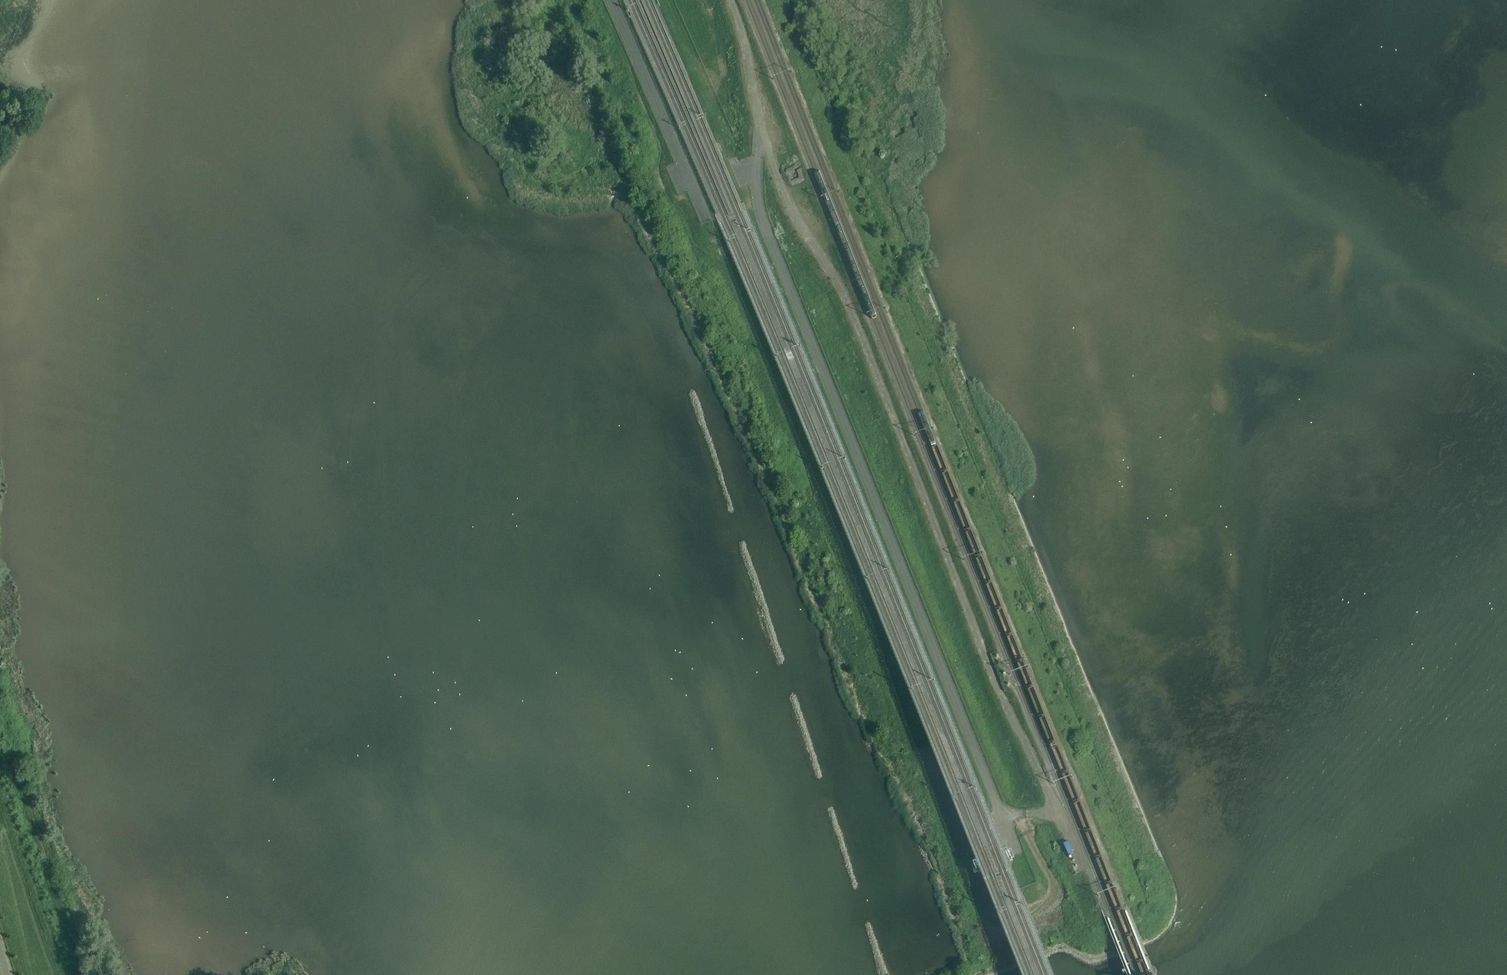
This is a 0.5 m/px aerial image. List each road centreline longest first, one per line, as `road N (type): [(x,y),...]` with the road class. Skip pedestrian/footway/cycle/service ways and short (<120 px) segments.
road 1 (track): [(599,0),(653,129),(662,186),(694,243),(725,269),(740,298),(958,881),(991,928),(1019,923),(1052,894),(1019,825)]

